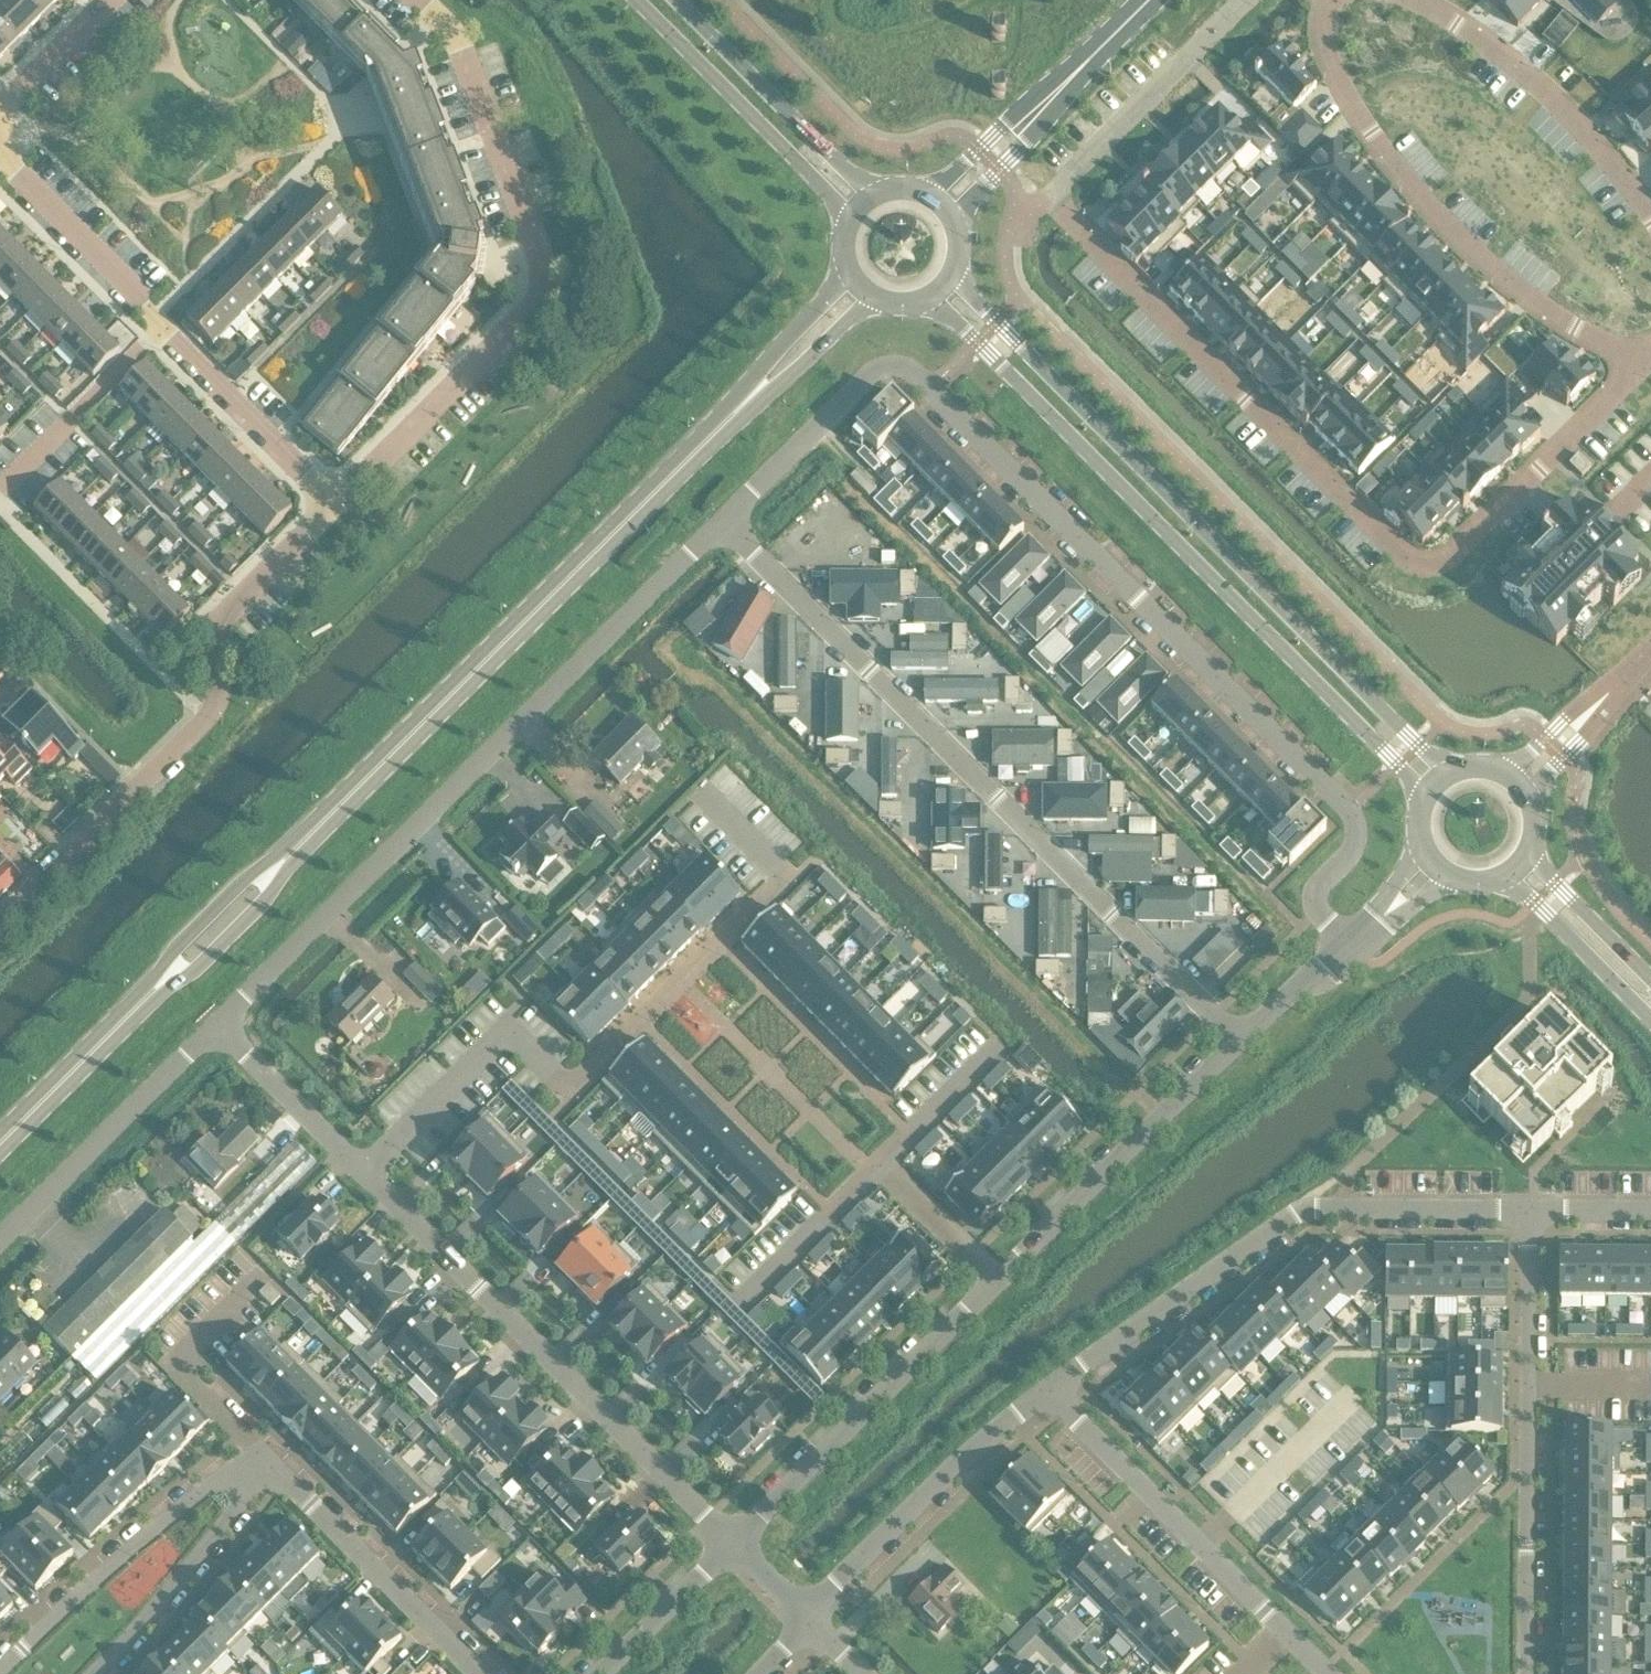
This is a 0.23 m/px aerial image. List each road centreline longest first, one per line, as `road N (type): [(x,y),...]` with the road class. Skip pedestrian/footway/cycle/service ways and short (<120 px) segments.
road 1 (residential): [(1345,950),(1318,914),(1317,895),(1348,858),(1355,839),(1350,812),(920,380),(901,370),(878,373),(785,462)]
road 2 (residential): [(1048,198),(1415,562),(1453,555),(1645,356)]
road 3 (residential): [(1238,1041),(726,523)]
road 4 (residential): [(218,1024),(726,523)]
road 5 (secondary): [(1447,776),(954,271)]
road 6 (secondary): [(926,299),(1425,798)]
road 7 (secondary): [(287,858),(732,416)]
road 8 (residential): [(336,506),(533,312),(542,288),(542,261),(462,51),(419,0)]
road 9 (residential): [(783,879),(581,1082),(560,1081),(507,1036),(365,1173)]
road 10 (residential): [(0,928),(209,718),(219,700),(222,624),(336,506)]
road 11 (residential): [(1047,1391),(1292,1217),(1334,1209),(1532,1214)]
road 12 (residential): [(735,1548),(365,1173)]
road 13 (residential): [(1328,0),(1323,36),(1345,84),(1440,214),(1573,325),(1645,356)]
road 14 (residential): [(1532,1214),(1527,1673)]
road 15 (residential): [(999,1282),(735,1548)]
road 16 (residential): [(273,1461),(143,1537),(0,1670)]
road 17 (residential): [(1238,1041),(999,1282)]
road 18 (residential): [(804,1616),(958,1464),(1047,1391)]
road 19 (residential): [(1650,219),(1599,151),(1533,83),(1413,0)]
road 20 (residential): [(0,1240),(218,1024)]
road 21 (secondary): [(636,0),(849,220)]
road 22 (residential): [(273,1461),(484,1673)]
road 23 (residential): [(1048,198),(1247,0)]
road 24 (secondary): [(872,197),(678,0)]
road 25 (residential): [(98,1673),(178,1590),(273,1461)]
road 26 (residential): [(3,135),(17,174),(161,331)]
road 27 (residential): [(161,331),(336,506)]
road 28 (residential): [(1047,1391),(1200,1547)]
road 29 (residential): [(1354,1395),(1200,1547)]
road 30 (residential): [(365,1173),(218,1024)]
road 31 (secondary): [(0,1142),(148,995)]
road 32 (secondary): [(1504,875),(1650,1016)]
road 33 (secondary): [(287,858),(246,879),(180,942),(148,995)]
road 34 (secondary): [(148,995),(197,964),(266,896),(287,858)]
road 35 (secondary): [(845,263),(835,289),(776,350),(732,416)]
road 36 (residential): [(952,220),(1035,134),(1074,75)]
road 37 (residential): [(1074,75),(1016,113),(928,195)]
road 38 (secondary): [(732,416),(876,299)]
road 39 (residential): [(735,1548),(608,1673)]
road 40 (residential): [(1200,1547),(1326,1673)]
road 41 (secondary): [(1650,979),(1525,856)]
road 42 (residential): [(880,1164),(999,1282)]
road 43 (residential): [(0,111),(112,0)]
road 44 (residential): [(1345,950),(1238,1041)]
road 45 (residential): [(176,1364),(273,1461)]
road 46 (residential): [(1528,802),(1575,744),(1604,689)]
road 47 (residential): [(1604,689),(1501,774)]
road 48 (residential): [(69,421),(161,331)]

